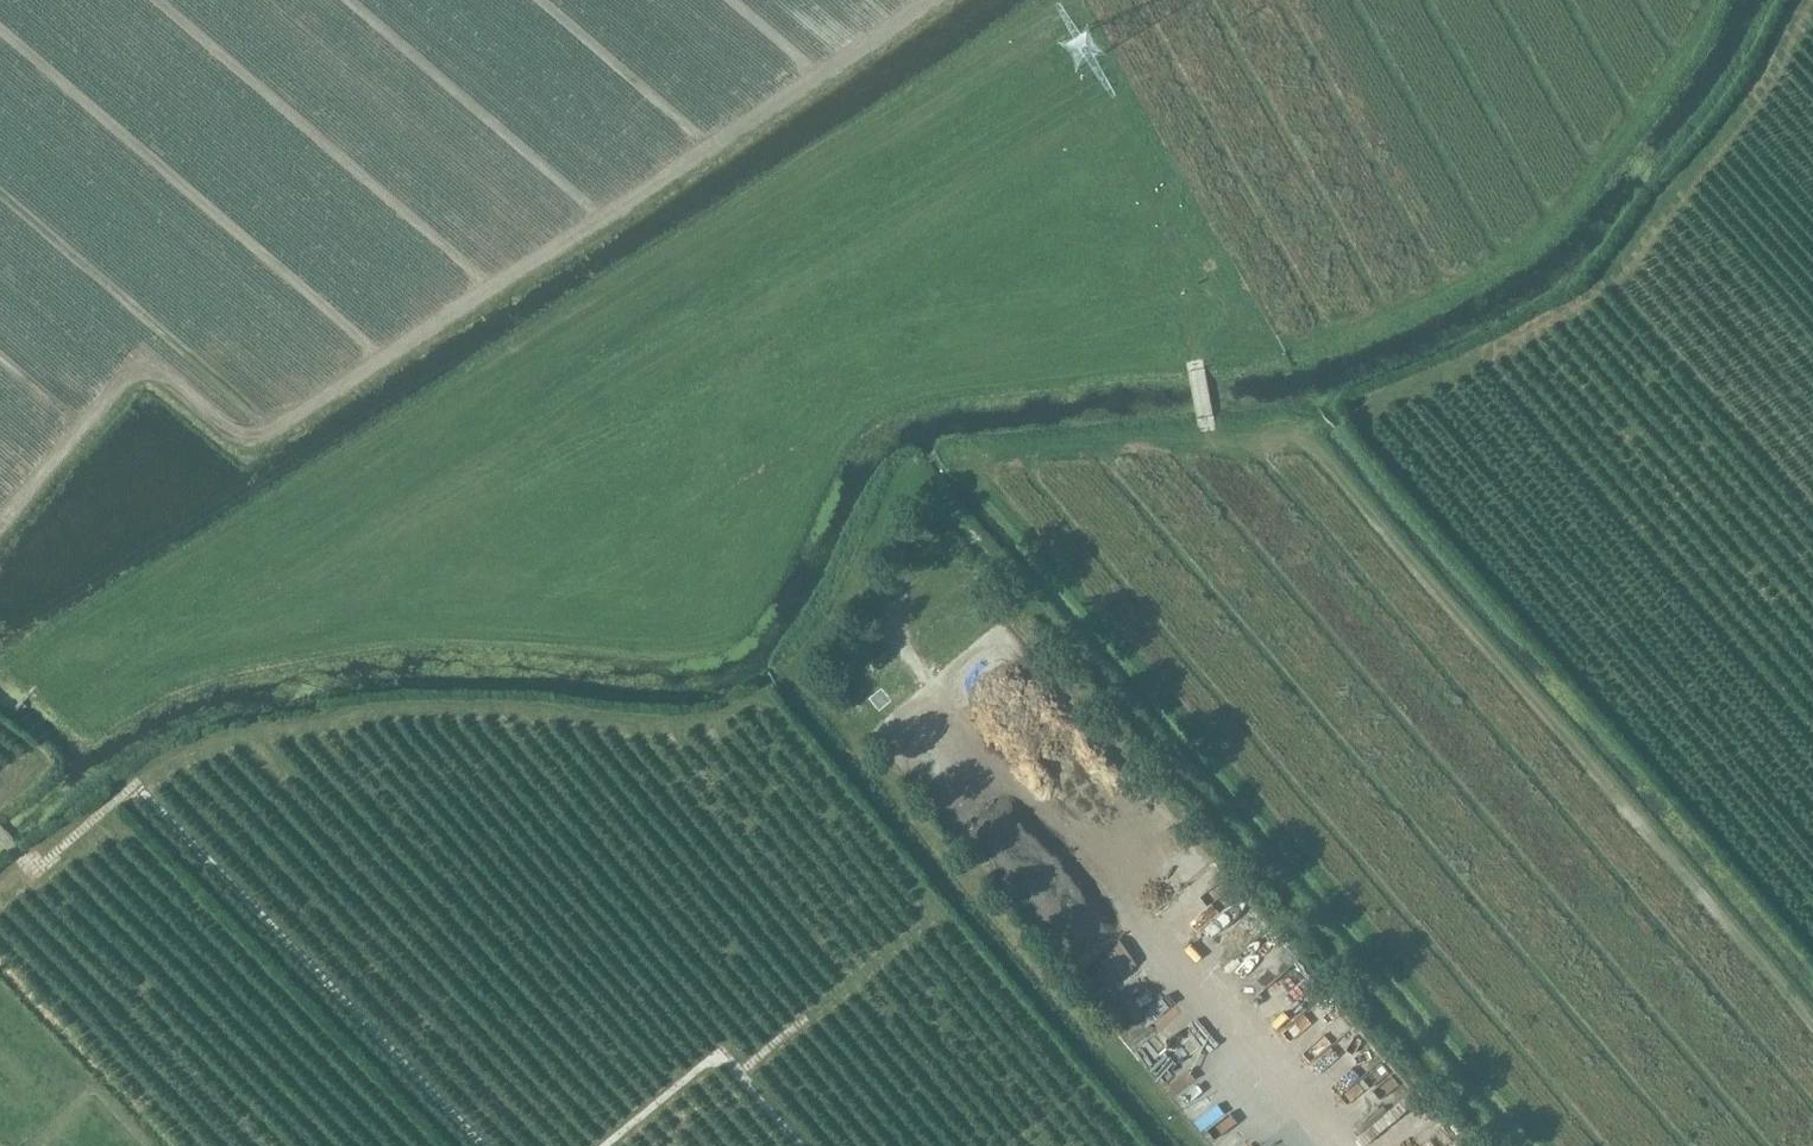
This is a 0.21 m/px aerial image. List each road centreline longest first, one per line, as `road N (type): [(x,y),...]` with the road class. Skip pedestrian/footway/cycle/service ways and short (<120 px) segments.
road 1 (track): [(488,1145),(137,786),(33,871),(0,833)]
road 2 (unclassified): [(1343,1145),(1036,756)]
road 3 (track): [(801,1145),(722,1056),(607,1145)]

